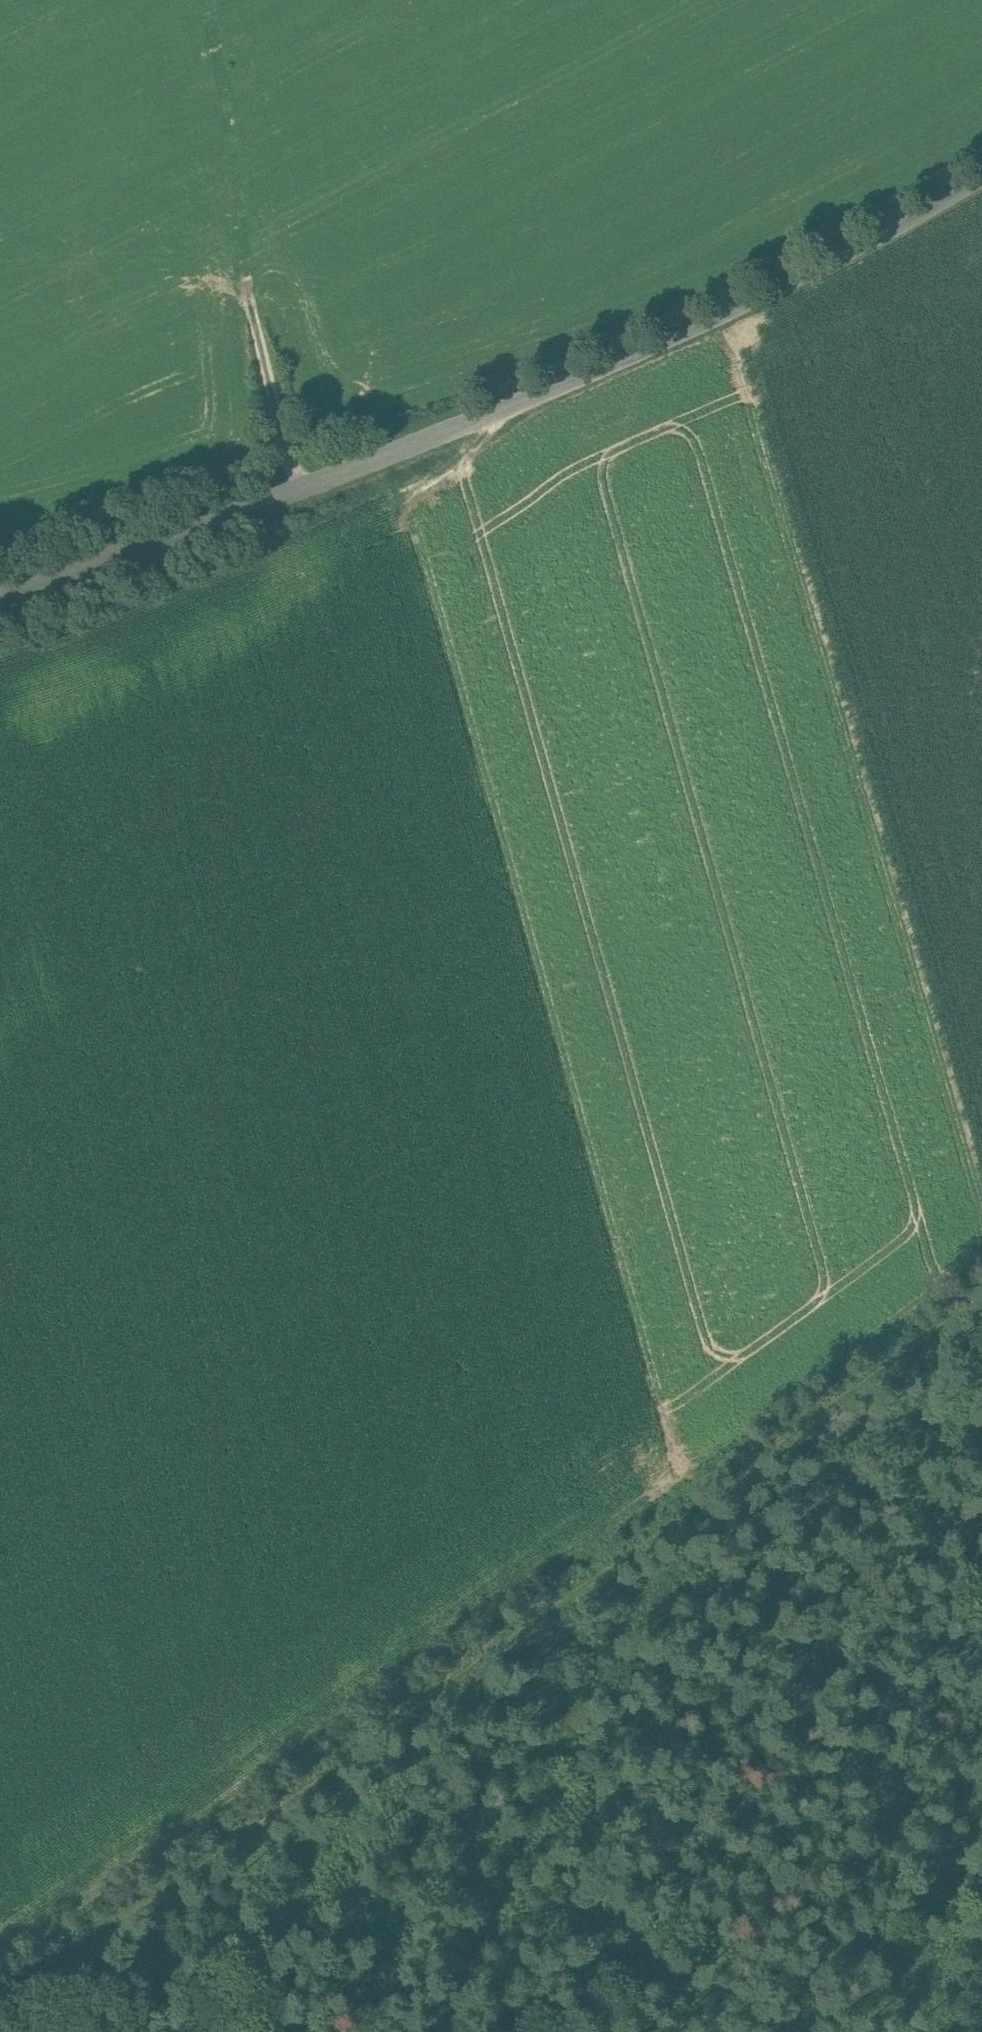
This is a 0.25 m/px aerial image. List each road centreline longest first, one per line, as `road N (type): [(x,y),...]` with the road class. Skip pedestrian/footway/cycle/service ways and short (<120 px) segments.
road 1 (unclassified): [(0,586),(234,509),(643,354),(981,180)]
road 2 (track): [(296,487),(255,329)]

